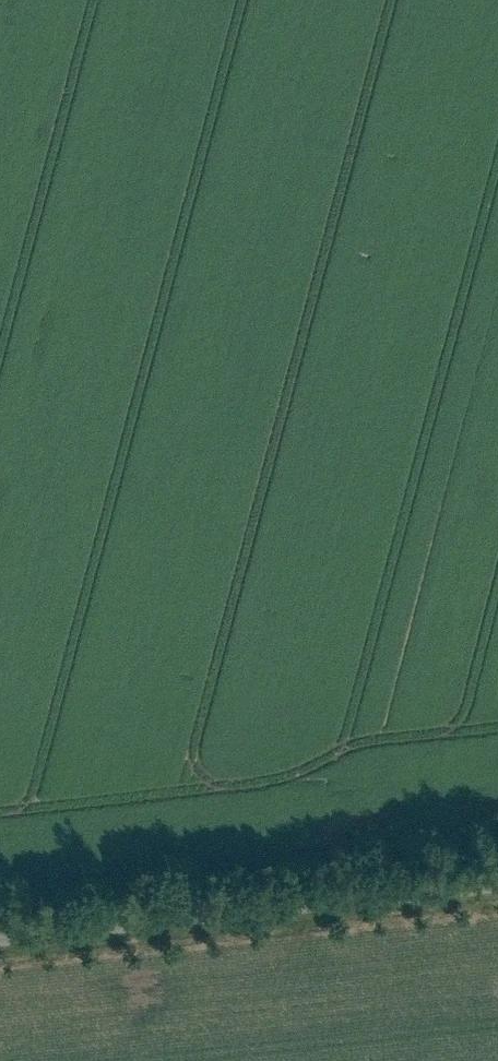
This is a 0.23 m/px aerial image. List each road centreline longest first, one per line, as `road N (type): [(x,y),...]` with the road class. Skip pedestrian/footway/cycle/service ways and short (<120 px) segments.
road 1 (unclassified): [(0,939),(497,886)]

